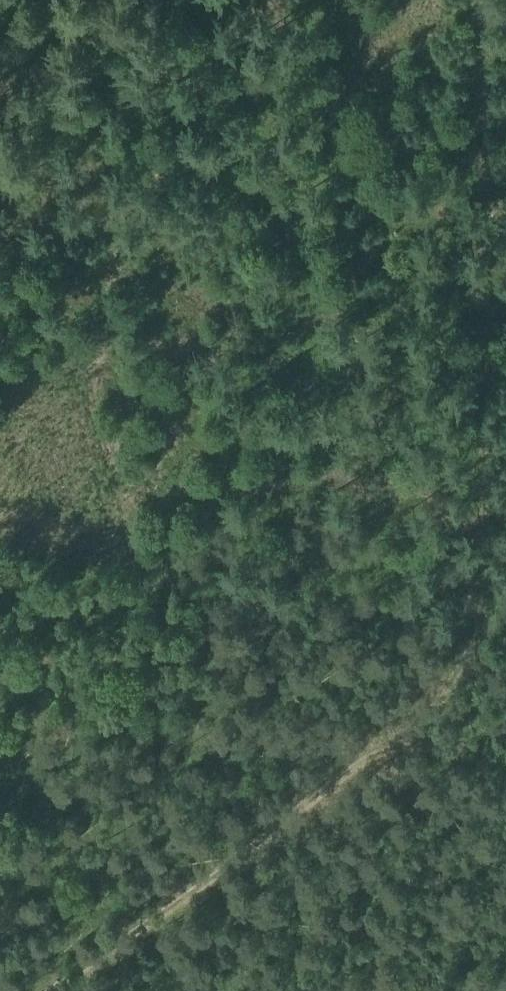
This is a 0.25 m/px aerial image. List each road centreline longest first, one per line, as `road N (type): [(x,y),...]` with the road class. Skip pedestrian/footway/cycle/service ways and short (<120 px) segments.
road 1 (track): [(50,990),(218,879),(418,723),(468,655),(484,583),(478,0)]
road 2 (track): [(505,218),(0,238)]

